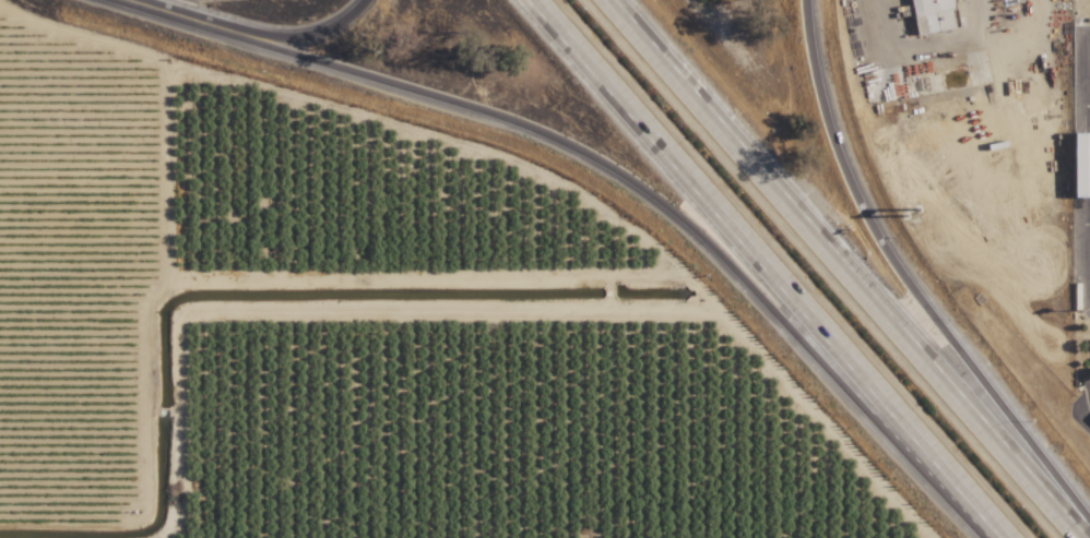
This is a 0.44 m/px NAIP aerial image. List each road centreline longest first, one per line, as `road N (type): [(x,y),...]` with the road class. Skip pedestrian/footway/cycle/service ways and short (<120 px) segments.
road 1 (motorway): [(530,0),(1001,537)]
road 2 (motorway): [(1081,537),(617,0)]
road 3 (motorway): [(519,122),(672,211),(991,526)]
road 4 (motorway): [(1089,537),(879,238),(837,147),(809,51)]
road 5 (motorway): [(121,0),(519,122)]
road 6 (motorway): [(362,0),(333,26),(283,37),(133,0)]

